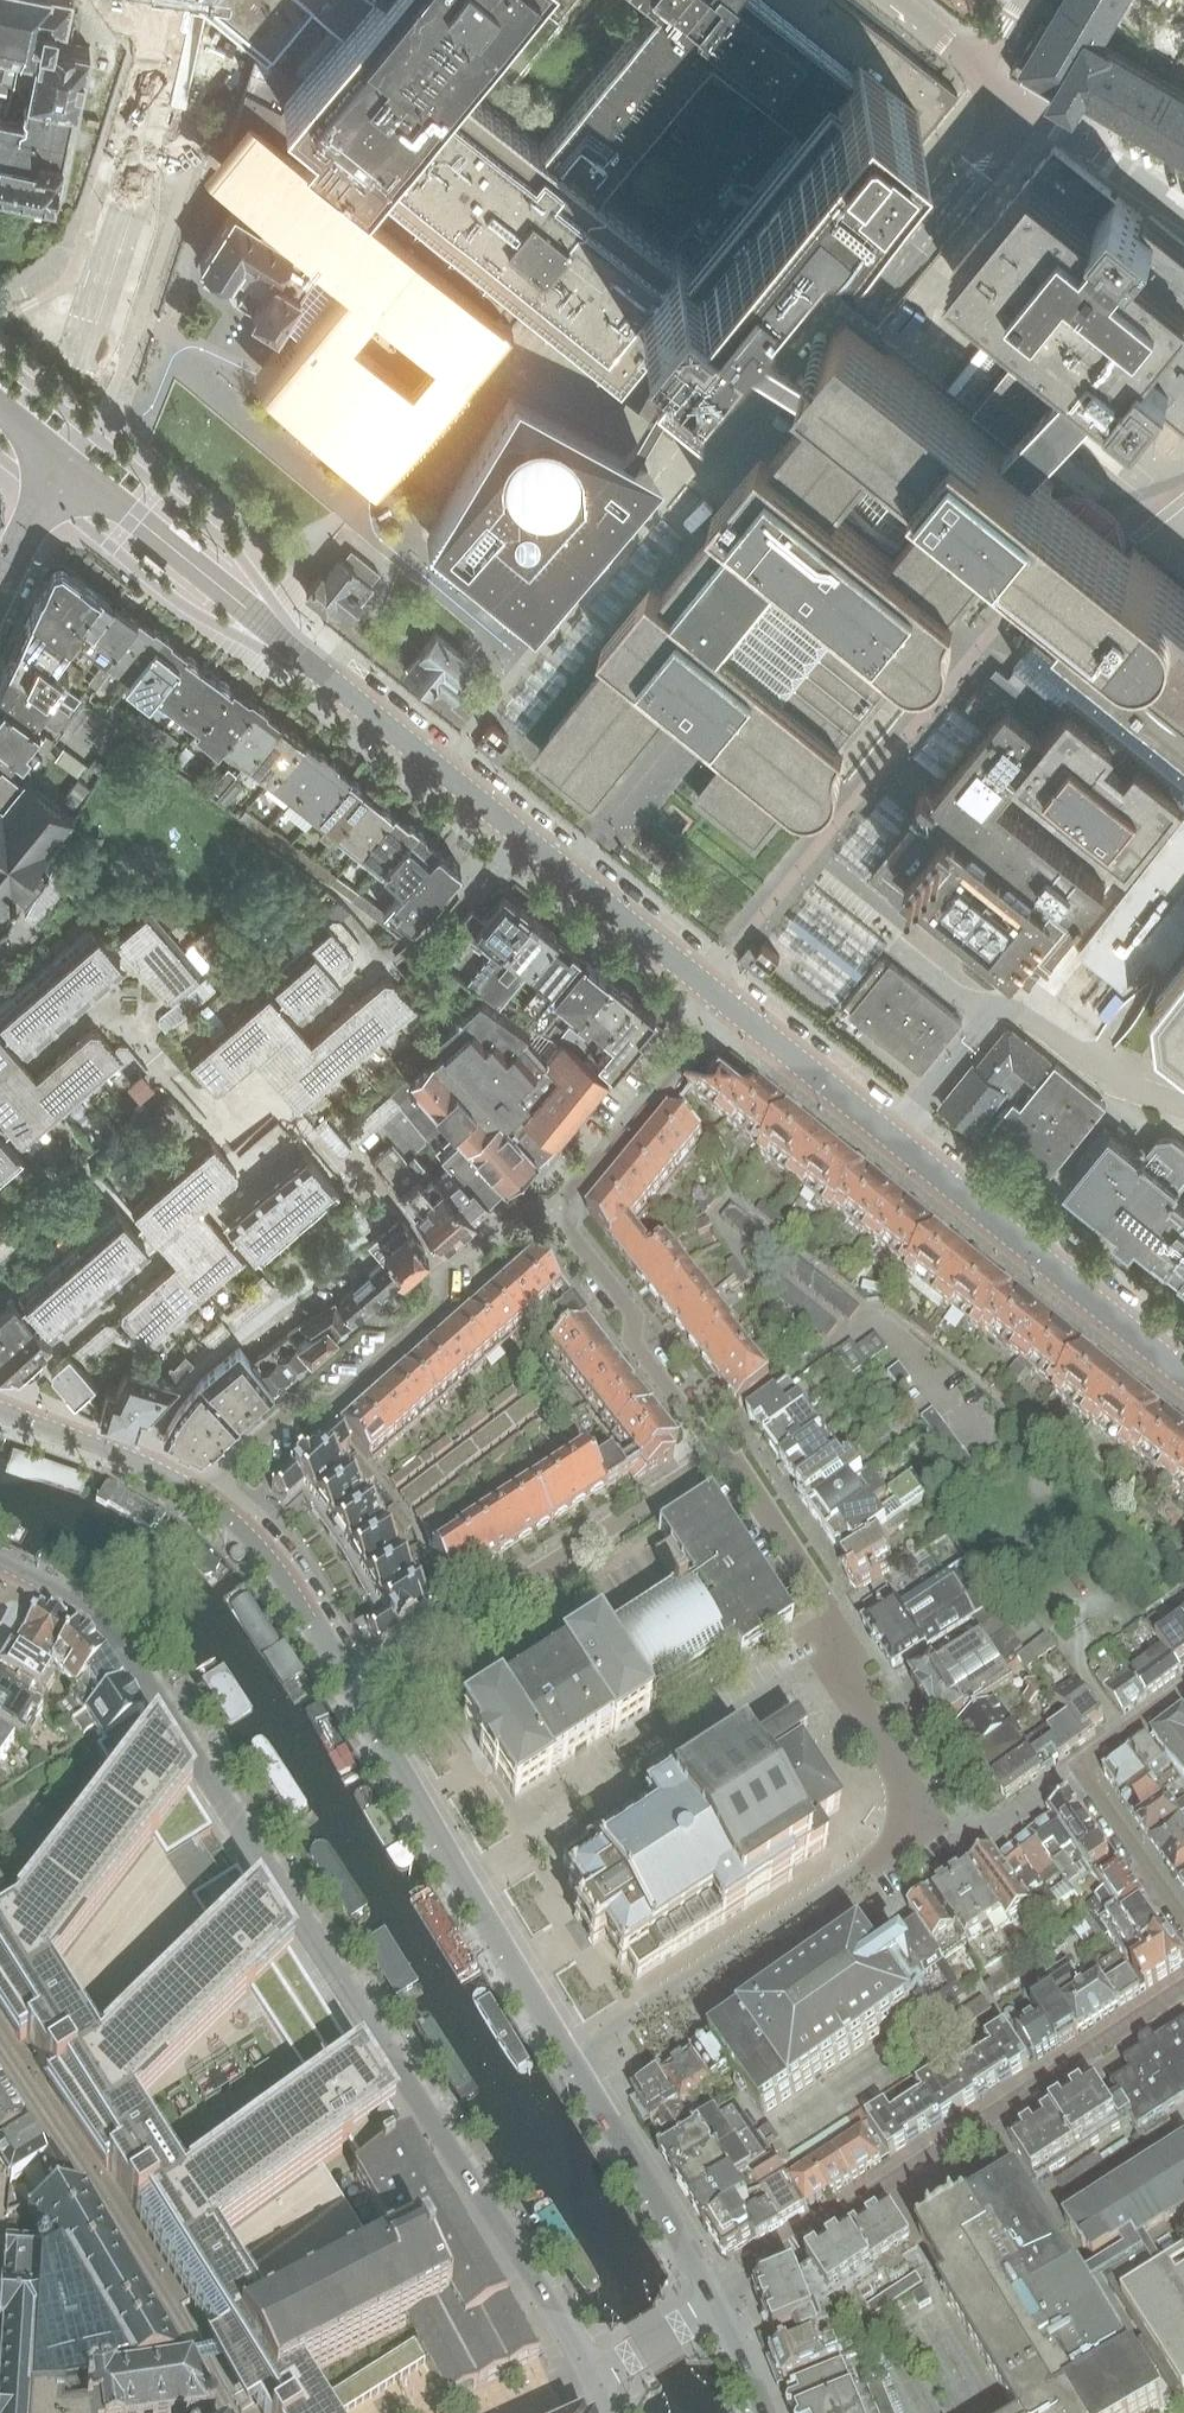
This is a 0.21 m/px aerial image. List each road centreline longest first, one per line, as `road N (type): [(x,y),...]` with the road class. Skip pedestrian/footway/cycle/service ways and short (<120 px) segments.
road 1 (tertiary): [(30,1574),(102,1611),(135,1649),(596,2376)]
road 2 (tertiary): [(1183,1375),(721,999)]
road 3 (residential): [(1183,1985),(709,2308)]
road 4 (tertiary): [(721,999),(302,654)]
road 5 (residential): [(555,1208),(513,1211),(439,1277),(439,1309),(331,1401),(300,1402),(200,1492)]
road 6 (residential): [(350,1695),(721,1449)]
road 7 (residential): [(835,1652),(459,1883)]
road 8 (residential): [(564,2058),(931,1826)]
road 9 (residential): [(231,2412),(0,2047)]
road 10 (tertiary): [(62,459),(302,654)]
road 11 (residential): [(555,1208),(632,1314),(630,1341),(721,1449)]
road 12 (tertiary): [(709,2308),(564,2058)]
road 13 (residential): [(721,999),(555,1208)]
road 14 (tertiary): [(350,1695),(250,1539),(200,1492)]
road 15 (unclassified): [(974,161),(1020,103),(884,0)]
road 16 (residential): [(721,1449),(819,1595),(835,1652)]
road 17 (tertiary): [(459,1883),(350,1695)]
road 18 (tertiary): [(200,1492),(0,1410)]
road 19 (tertiary): [(564,2058),(459,1883)]
road 20 (residential): [(1078,1759),(1183,1929)]
road 21 (residential): [(835,1652),(931,1826)]
road 22 (residential): [(1078,1759),(963,1833),(931,1826)]
road 23 (tertiary): [(0,583),(62,459)]
road 24 (unclassified): [(596,2376),(709,2308)]
road 25 (residential): [(1183,1684),(1078,1759)]

